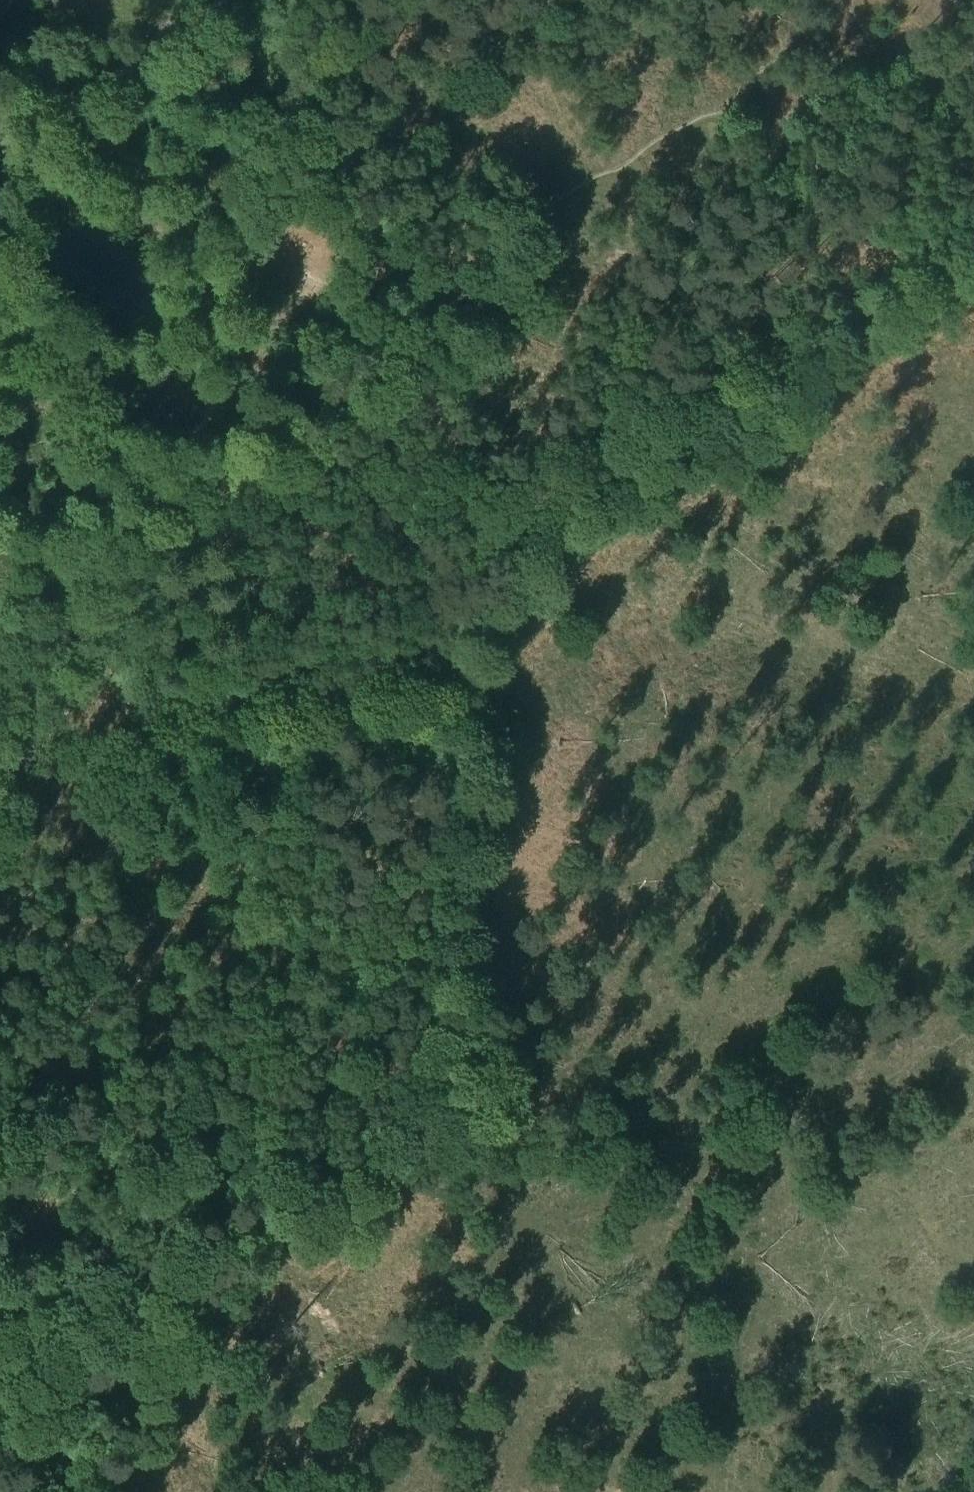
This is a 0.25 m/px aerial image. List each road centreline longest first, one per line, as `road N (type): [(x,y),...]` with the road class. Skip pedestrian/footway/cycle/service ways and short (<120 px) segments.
road 1 (unclassified): [(0,135),(114,78),(165,35)]

